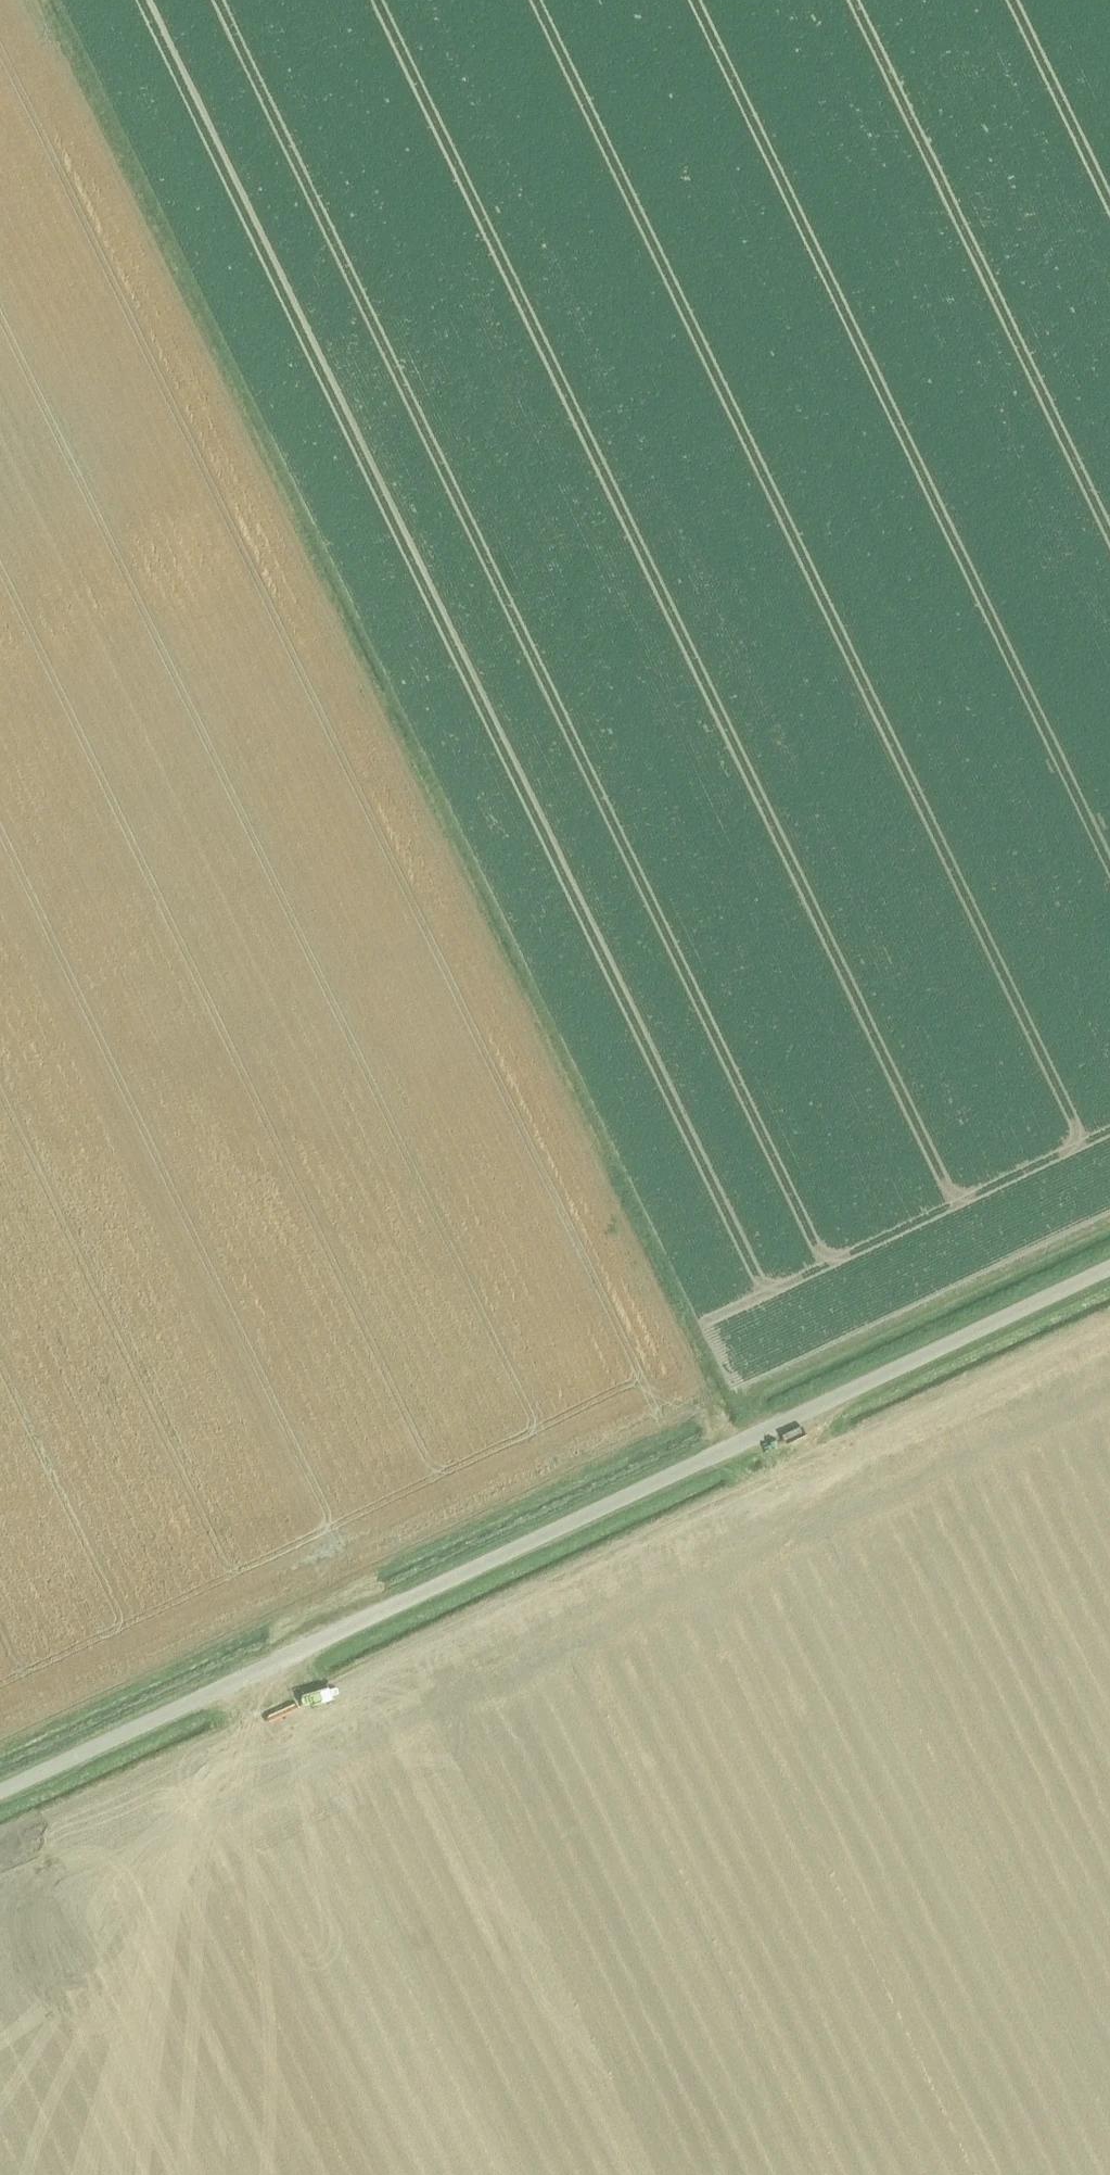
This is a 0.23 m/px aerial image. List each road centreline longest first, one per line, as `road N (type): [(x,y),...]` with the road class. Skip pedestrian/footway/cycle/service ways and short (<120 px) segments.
road 1 (unclassified): [(0,1798),(1109,1272)]

